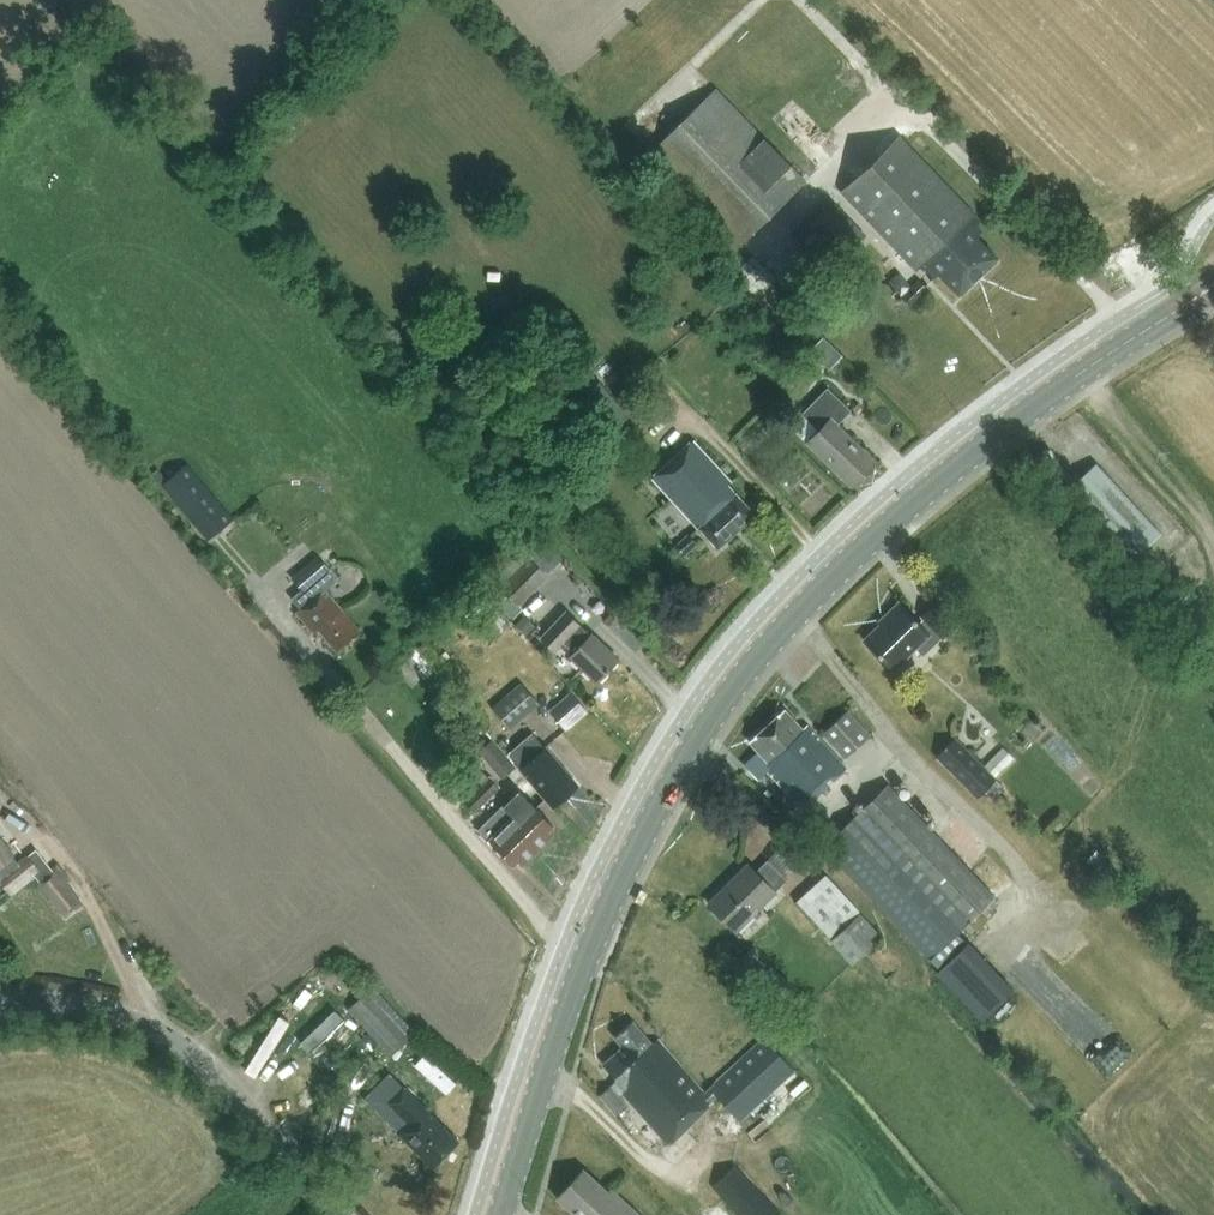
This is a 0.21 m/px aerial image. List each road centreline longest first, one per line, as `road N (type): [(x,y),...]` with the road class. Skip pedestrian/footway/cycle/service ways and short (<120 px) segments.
road 1 (secondary): [(503,1214),(615,890),(725,698),(910,503),(1035,404),(1213,283)]
road 2 (tertiary): [(340,1214),(214,1064),(159,1027),(111,1007),(62,1002),(0,1014)]

